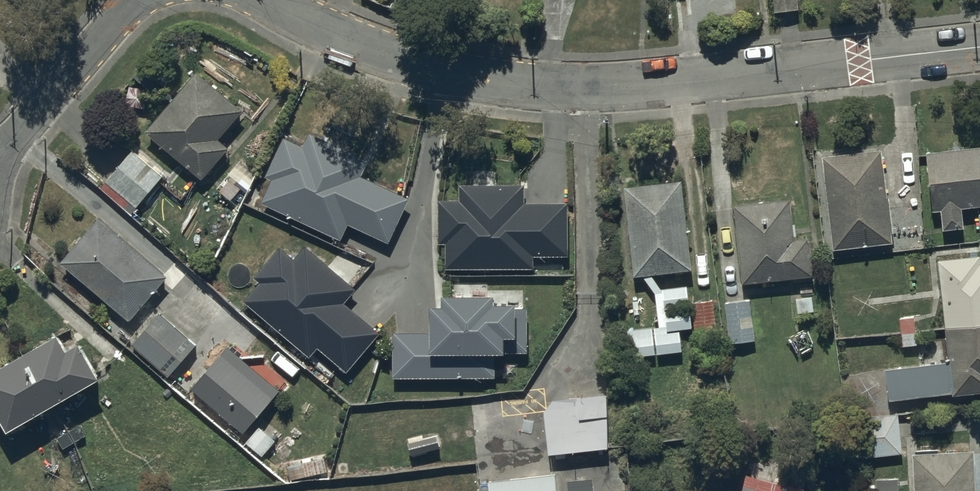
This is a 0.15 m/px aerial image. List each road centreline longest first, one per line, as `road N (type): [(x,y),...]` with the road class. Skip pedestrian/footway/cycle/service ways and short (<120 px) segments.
road 1 (residential): [(979,48),(560,85),(436,67),(324,29),(268,0)]
road 2 (residential): [(129,0),(0,153)]

